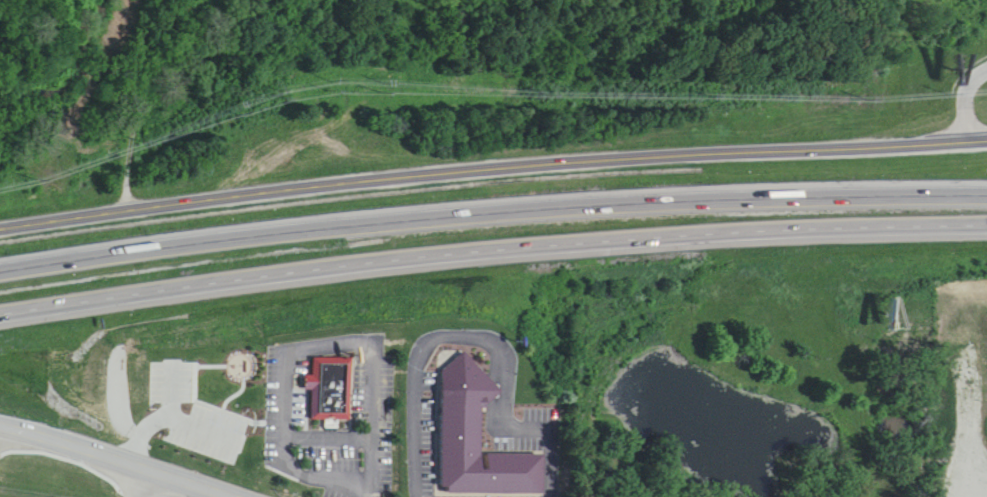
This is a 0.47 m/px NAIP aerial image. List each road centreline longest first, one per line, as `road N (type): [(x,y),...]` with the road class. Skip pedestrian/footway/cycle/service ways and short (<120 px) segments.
road 1 (motorway): [(0,316),(504,249),(986,229)]
road 2 (motorway): [(986,193),(703,196),(488,212),(224,238),(0,272)]
road 3 (tertiary): [(957,127),(471,161),(0,222)]
road 4 (tertiary): [(259,496),(0,418)]

